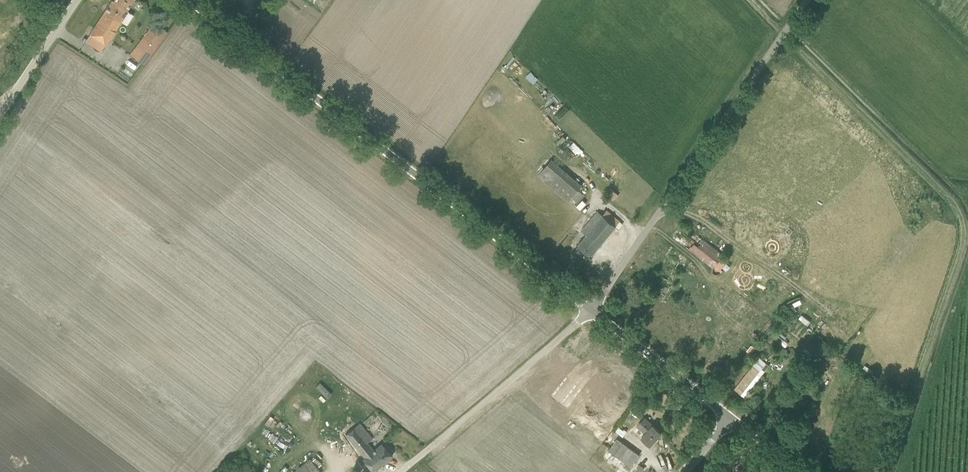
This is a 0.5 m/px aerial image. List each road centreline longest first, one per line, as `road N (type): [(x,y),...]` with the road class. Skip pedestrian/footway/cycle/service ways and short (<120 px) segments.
road 1 (unclassified): [(591,311),(187,0)]
road 2 (unclassified): [(806,0),(591,311)]
road 3 (unclassified): [(736,421),(591,311)]
road 4 (unclassified): [(80,0),(0,120)]

